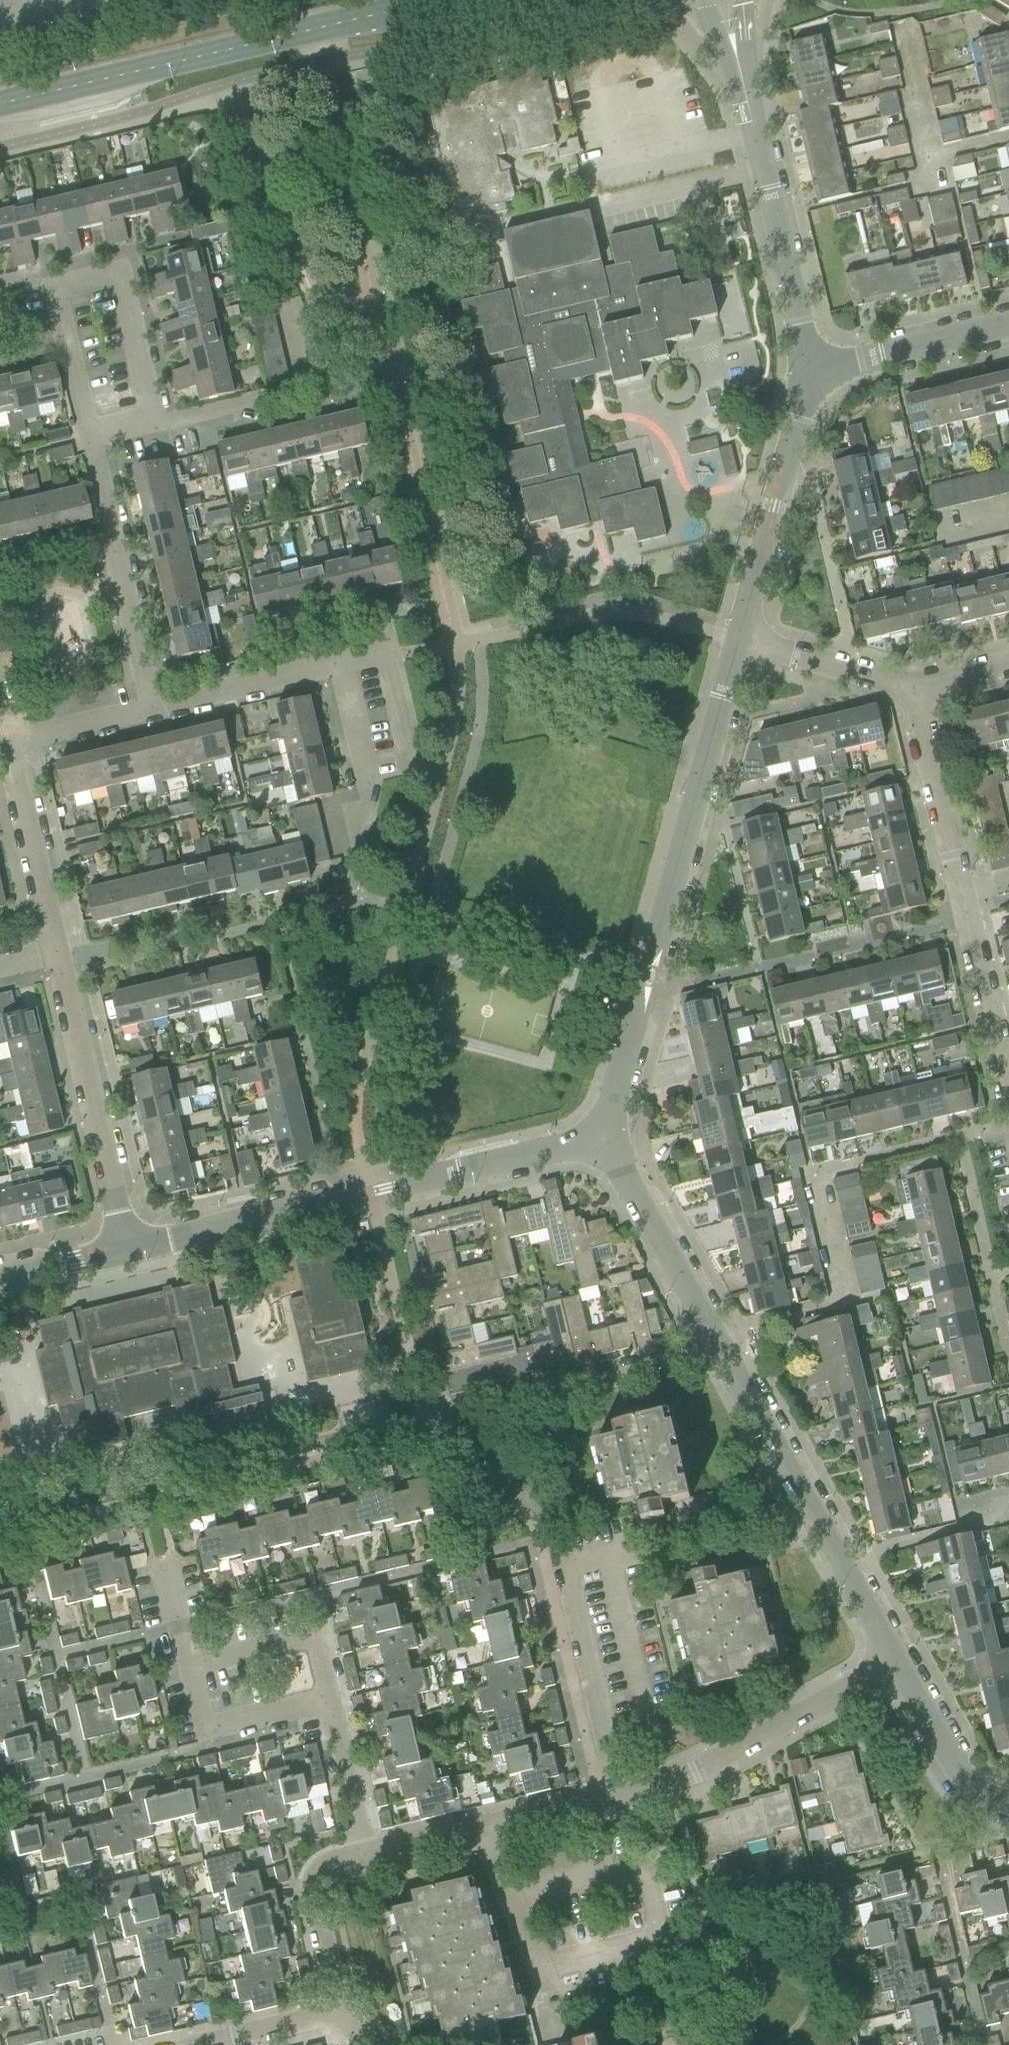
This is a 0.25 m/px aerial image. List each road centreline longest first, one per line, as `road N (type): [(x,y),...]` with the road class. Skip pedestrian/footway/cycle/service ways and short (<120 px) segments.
road 1 (tertiary): [(605,1141),(740,638)]
road 2 (tertiary): [(130,1252),(605,1141)]
road 3 (primary): [(0,105),(440,0)]
road 4 (residential): [(911,687),(1008,1103)]
road 5 (tertiary): [(894,1667),(718,1346)]
road 6 (residential): [(87,438),(52,293),(116,278),(151,424)]
road 7 (residential): [(431,1418),(718,1346)]
road 8 (tertiary): [(811,372),(744,85)]
road 9 (residential): [(130,1252),(61,973)]
road 10 (residential): [(149,713),(87,438)]
road 11 (tertiary): [(740,638),(811,372)]
road 12 (residential): [(391,658),(415,763),(367,775),(343,669)]
road 13 (residential): [(620,1794),(559,1537)]
road 14 (residential): [(151,424),(315,387),(292,306)]
road 15 (residential): [(673,1782),(894,1667)]
road 16 (tertiary): [(718,1346),(605,1141)]
road 17 (residential): [(56,953),(10,746)]
road 18 (tertiary): [(811,372),(1008,327)]
road 19 (residential): [(149,713),(343,669)]
road 20 (residential): [(329,1702),(312,1633),(189,1662)]
road 21 (residential): [(343,2014),(315,1899),(318,1877),(365,1852)]
road 22 (residential): [(551,1992),(481,1826)]
road 23 (residential): [(911,687),(740,638)]
road 24 (tertiary): [(997,1802),(967,1786),(894,1667)]
road 25 (residential): [(61,973),(219,936)]
road 26 (residential): [(365,1852),(329,1702)]
road 27 (residential): [(203,2044),(343,2014)]
road 28 (residential): [(10,746),(149,713)]
road 29 (residential): [(481,1826),(620,1794)]
road 30 (residential): [(85,1781),(195,1755),(206,1731)]
road 31 (tertiary): [(0,1283),(130,1252)]
road 32 (residential): [(206,1731),(329,1702)]

